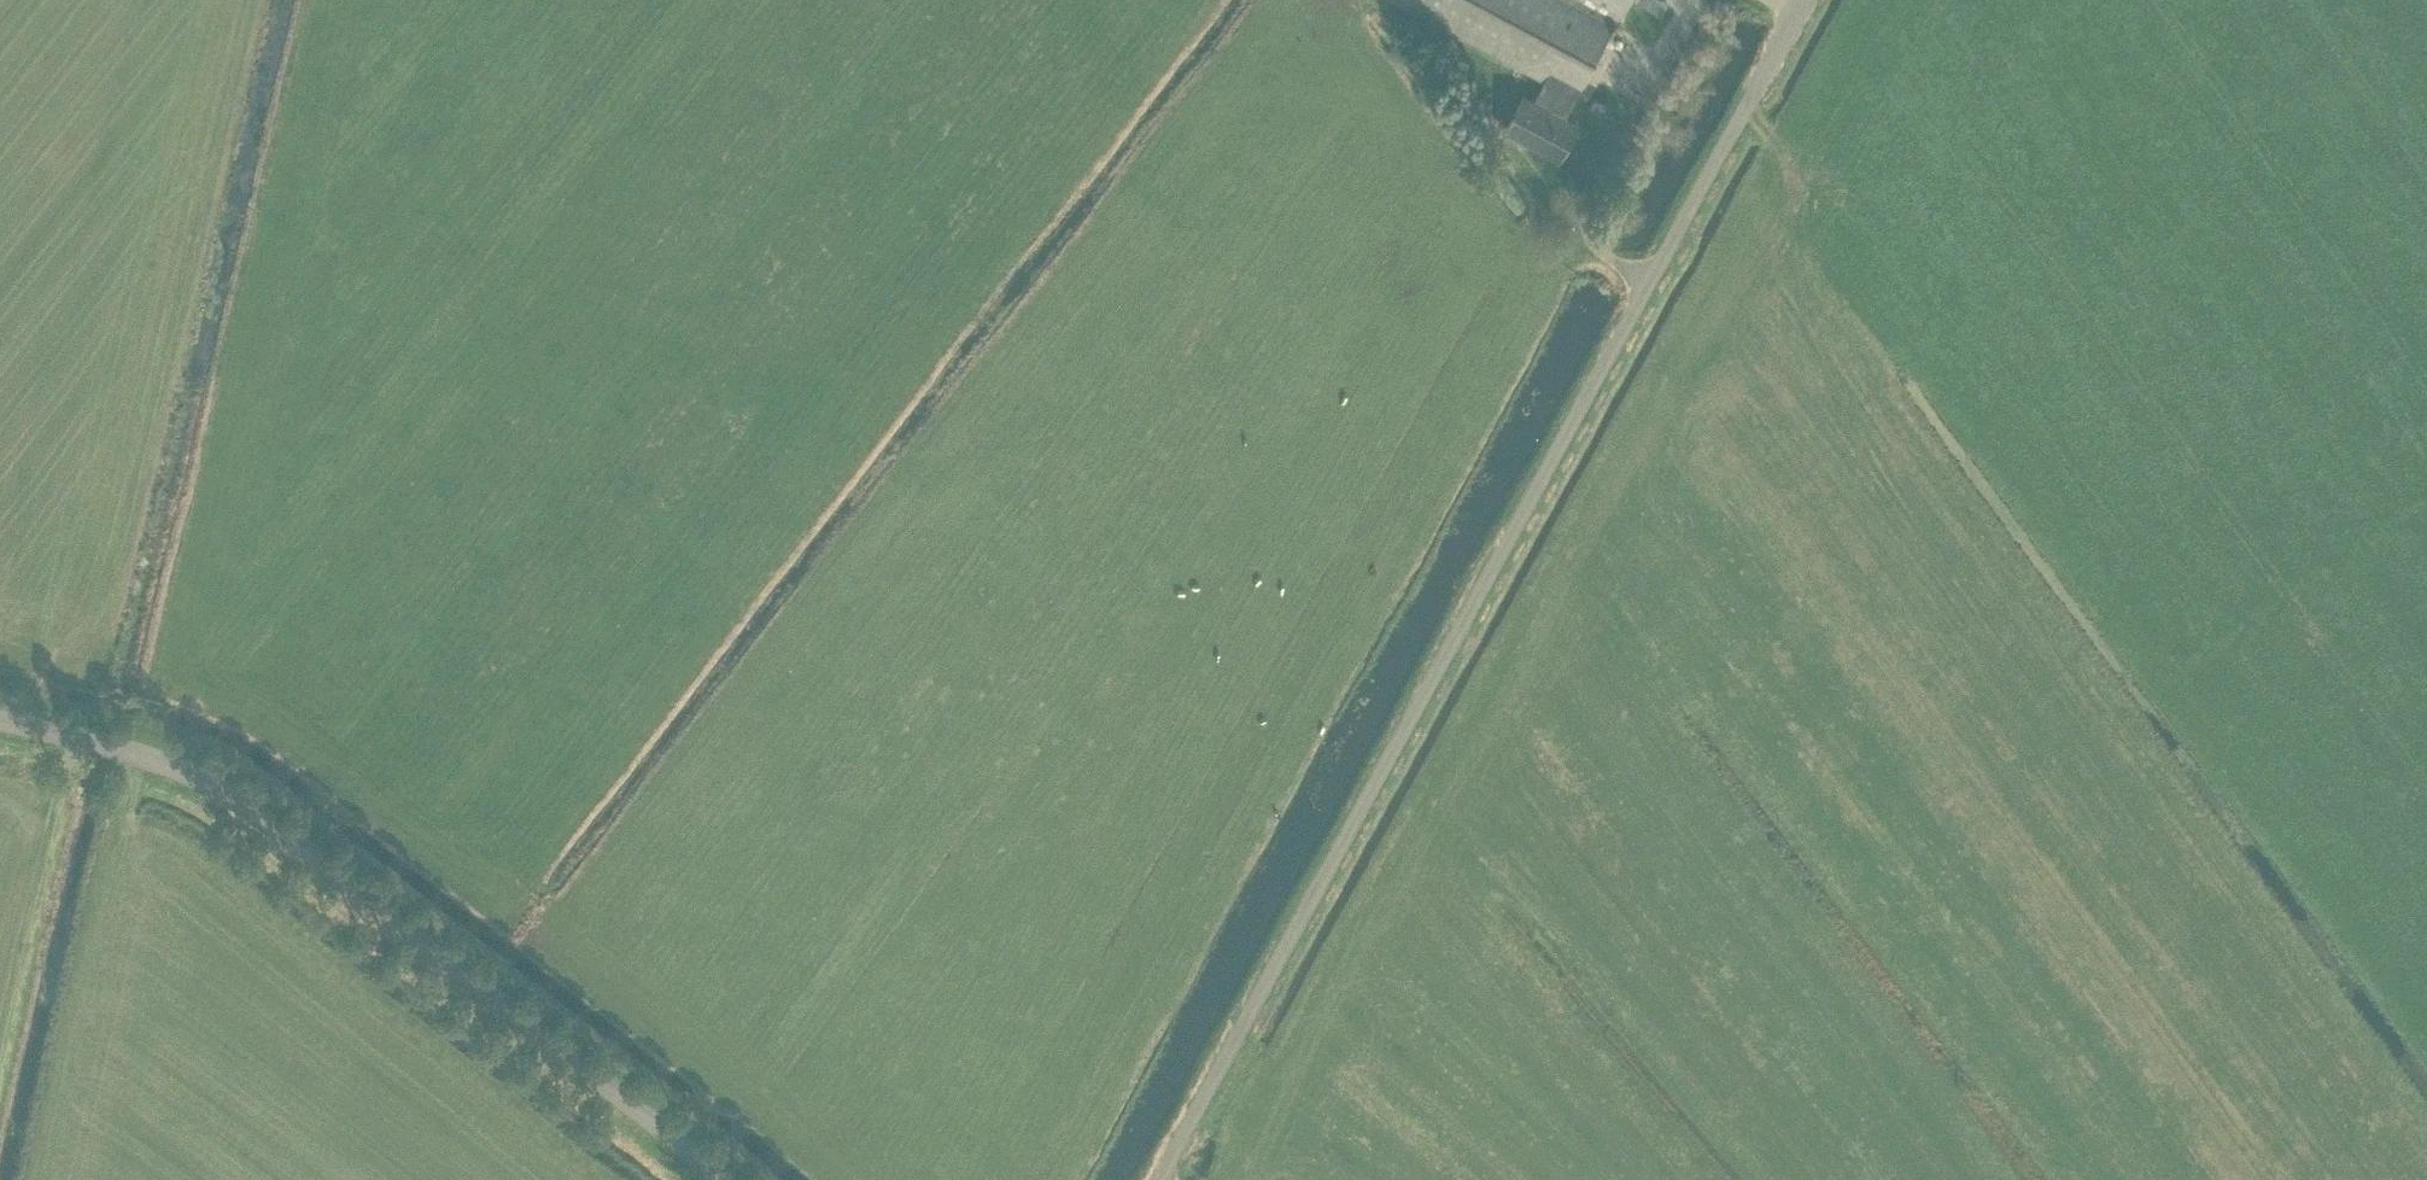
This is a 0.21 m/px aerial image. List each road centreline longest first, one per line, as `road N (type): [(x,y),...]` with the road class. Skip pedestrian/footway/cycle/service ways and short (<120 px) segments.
road 1 (unclassified): [(1162,1179),(1811,0)]
road 2 (tertiary): [(720,1179),(217,793),(112,750),(0,727)]

